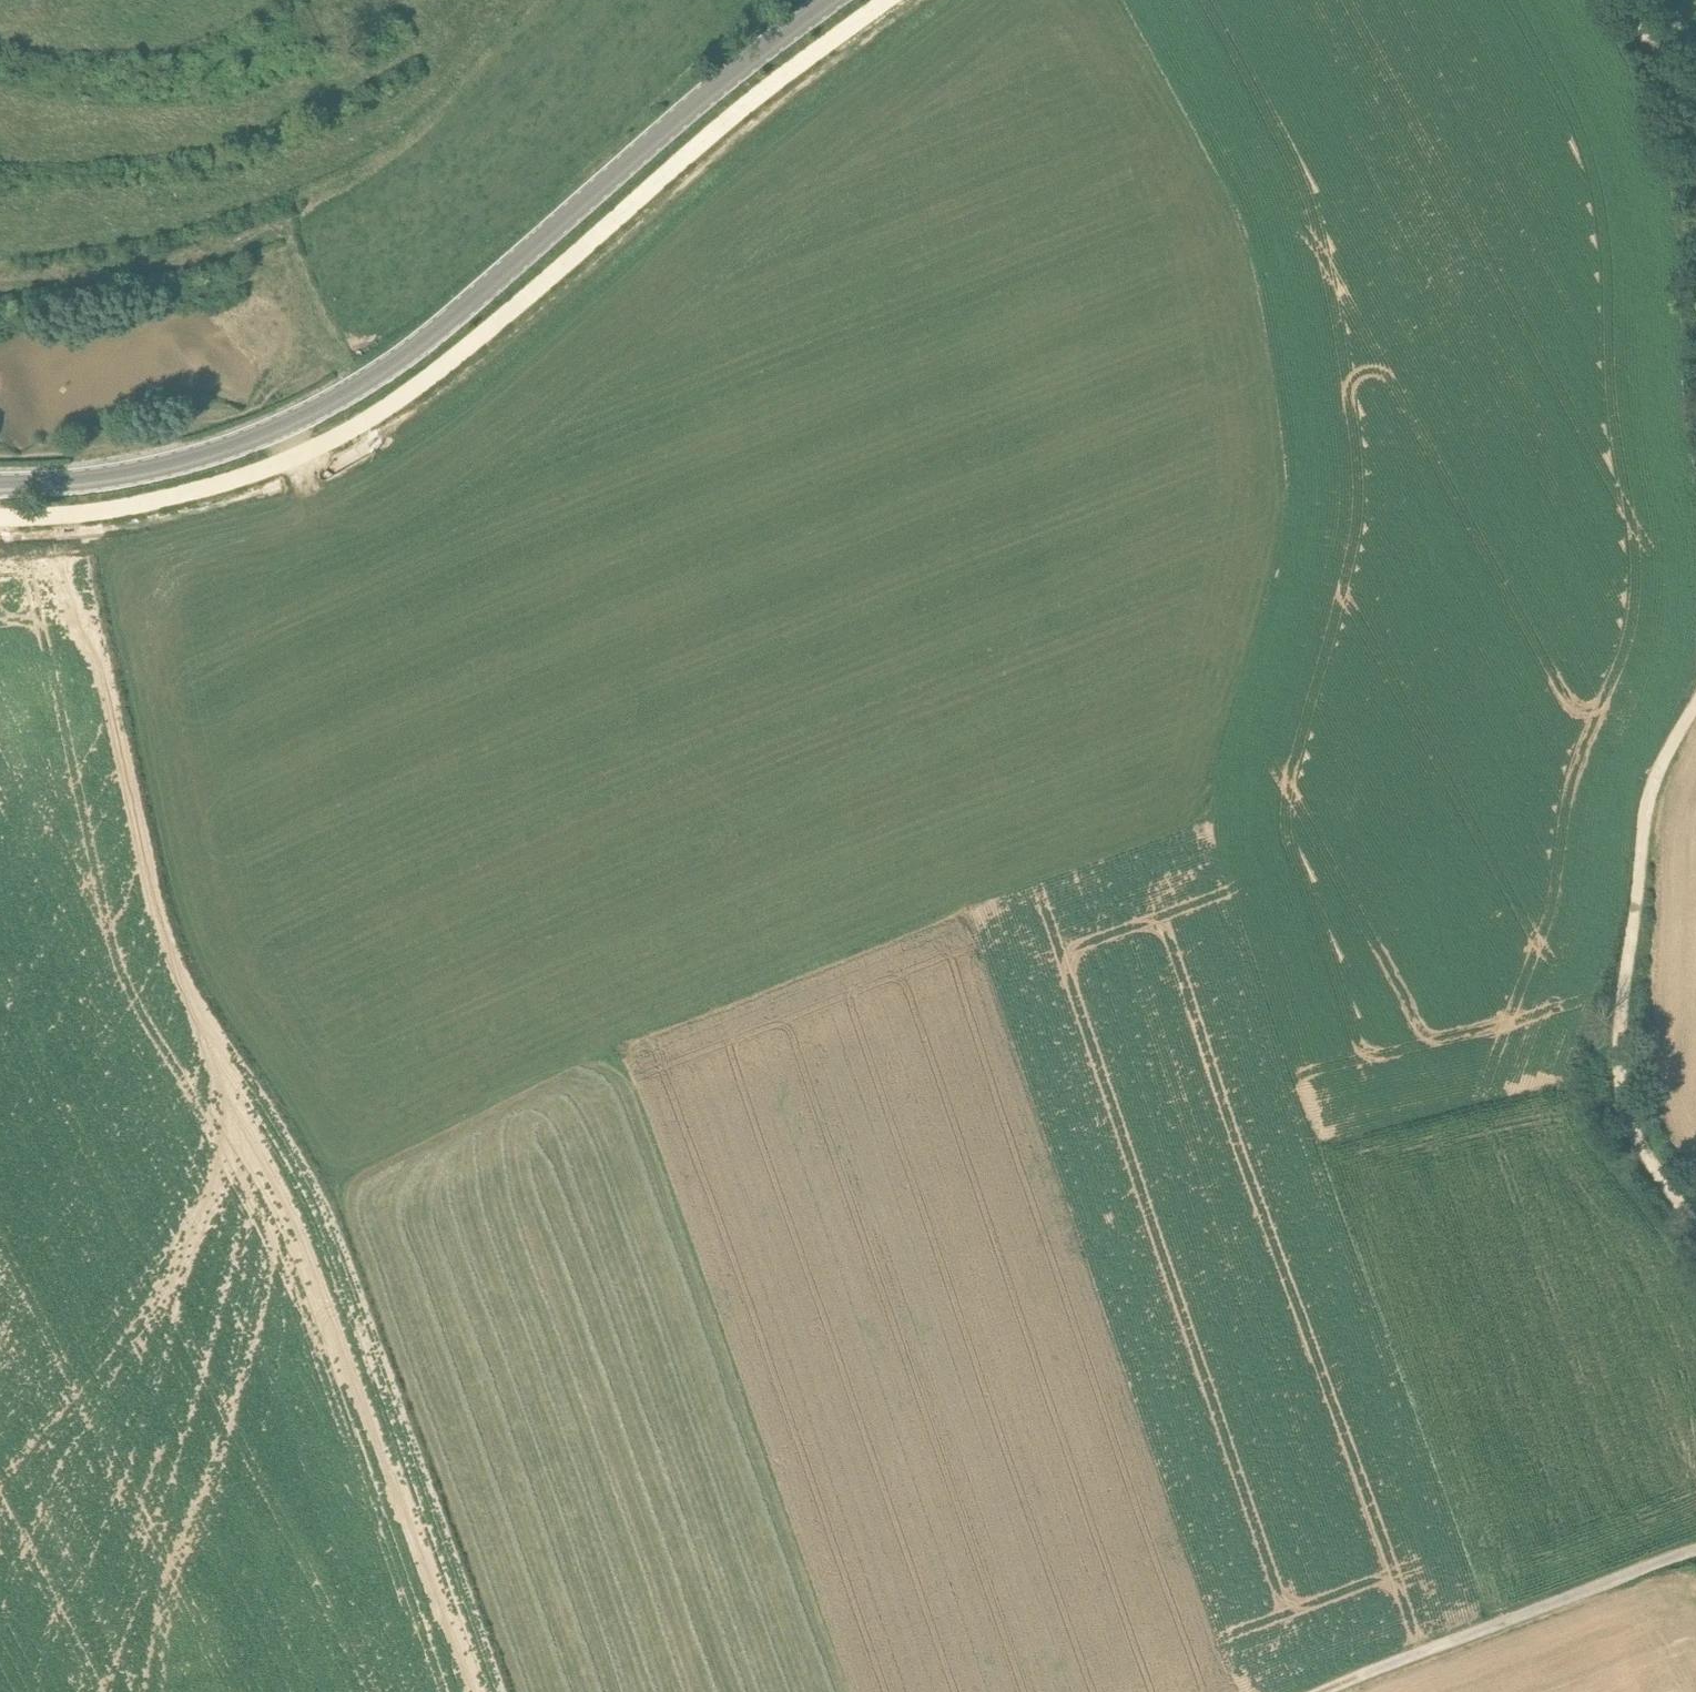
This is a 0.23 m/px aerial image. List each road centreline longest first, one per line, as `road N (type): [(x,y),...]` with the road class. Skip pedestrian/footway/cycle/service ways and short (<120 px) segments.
road 1 (tertiary): [(0,482),(111,475),(197,456),(340,395),(457,312),(733,69),(824,0)]
road 2 (track): [(1695,1232),(1637,1137),(1618,1047),(1646,815),(1695,701)]
road 3 (track): [(1324,1691),(1695,1551)]
road 4 (track): [(1695,172),(1663,67),(1621,0)]

